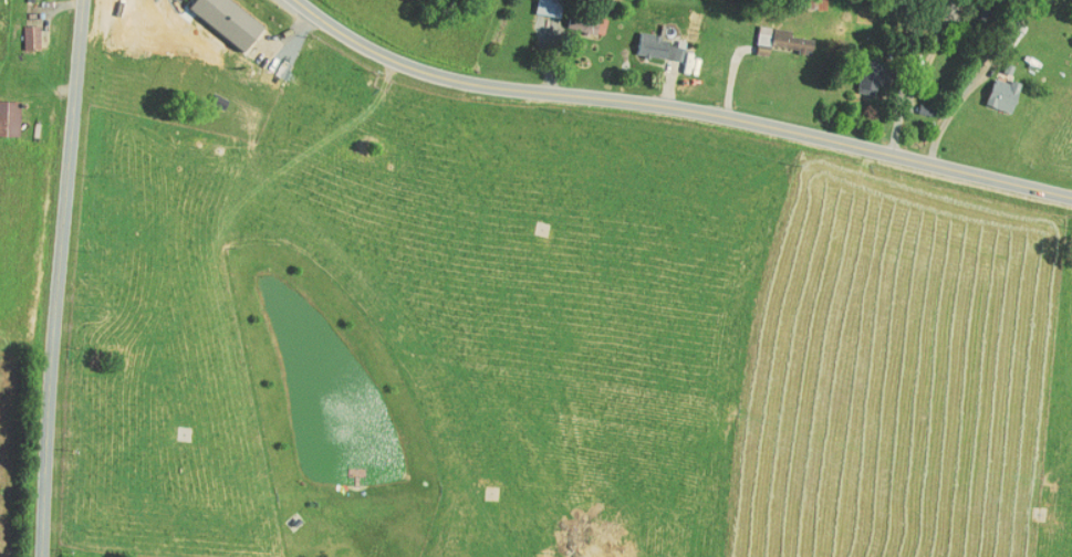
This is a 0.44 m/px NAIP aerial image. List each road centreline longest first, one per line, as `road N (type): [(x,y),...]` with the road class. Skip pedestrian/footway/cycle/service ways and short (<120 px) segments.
road 1 (tertiary): [(1071,200),(684,108),(446,75),(376,54),(298,0)]
road 2 (residential): [(43,556),(87,0)]

